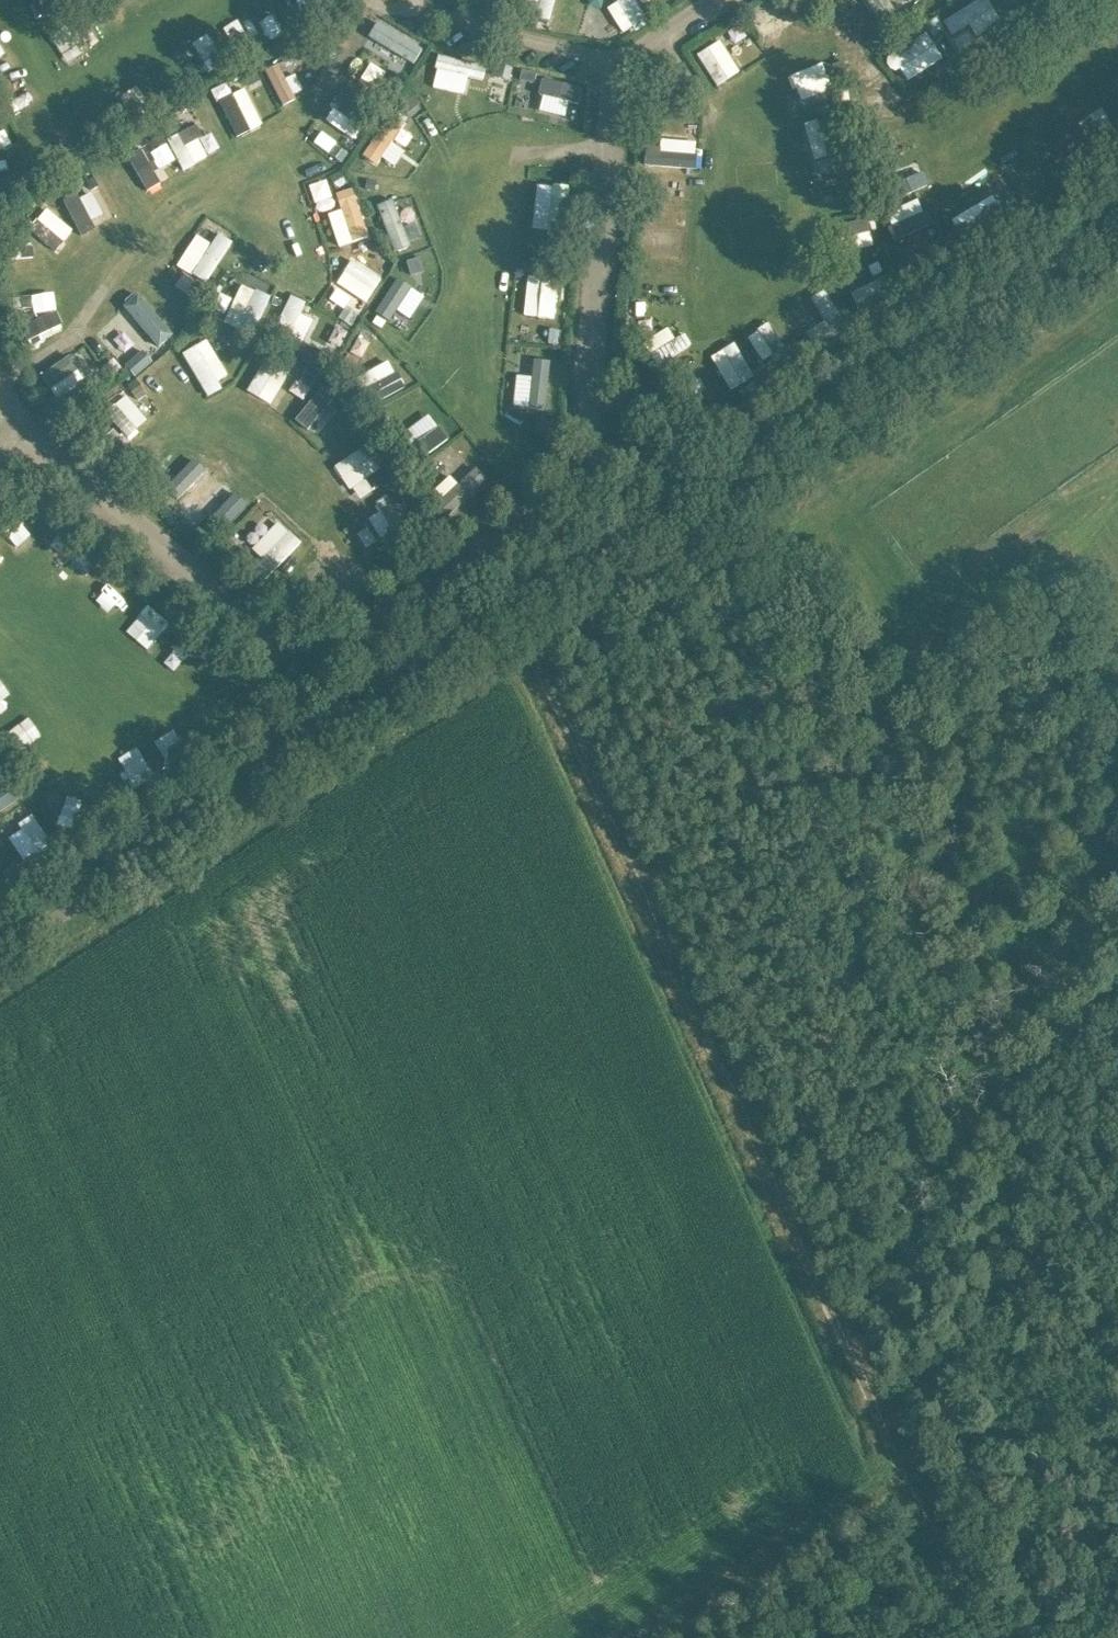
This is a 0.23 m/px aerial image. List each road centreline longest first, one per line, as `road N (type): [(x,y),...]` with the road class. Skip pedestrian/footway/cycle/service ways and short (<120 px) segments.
road 1 (unclassified): [(0,953),(511,619),(1117,206)]
road 2 (track): [(921,1637),(952,1573),(511,619)]

